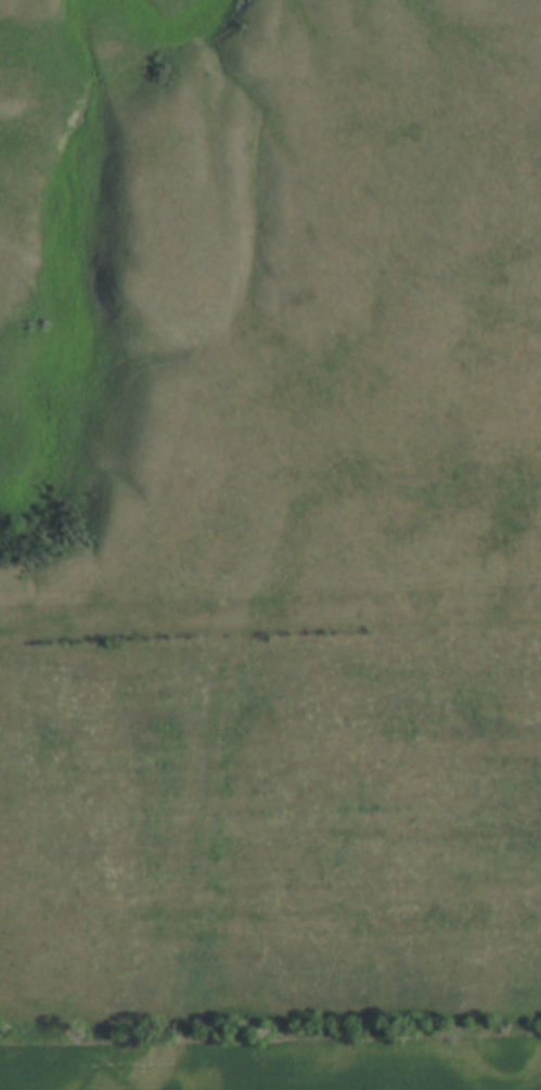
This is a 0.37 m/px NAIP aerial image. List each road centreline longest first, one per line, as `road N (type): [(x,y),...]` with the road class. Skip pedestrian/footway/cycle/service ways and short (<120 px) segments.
road 1 (track): [(540,639),(0,654)]

